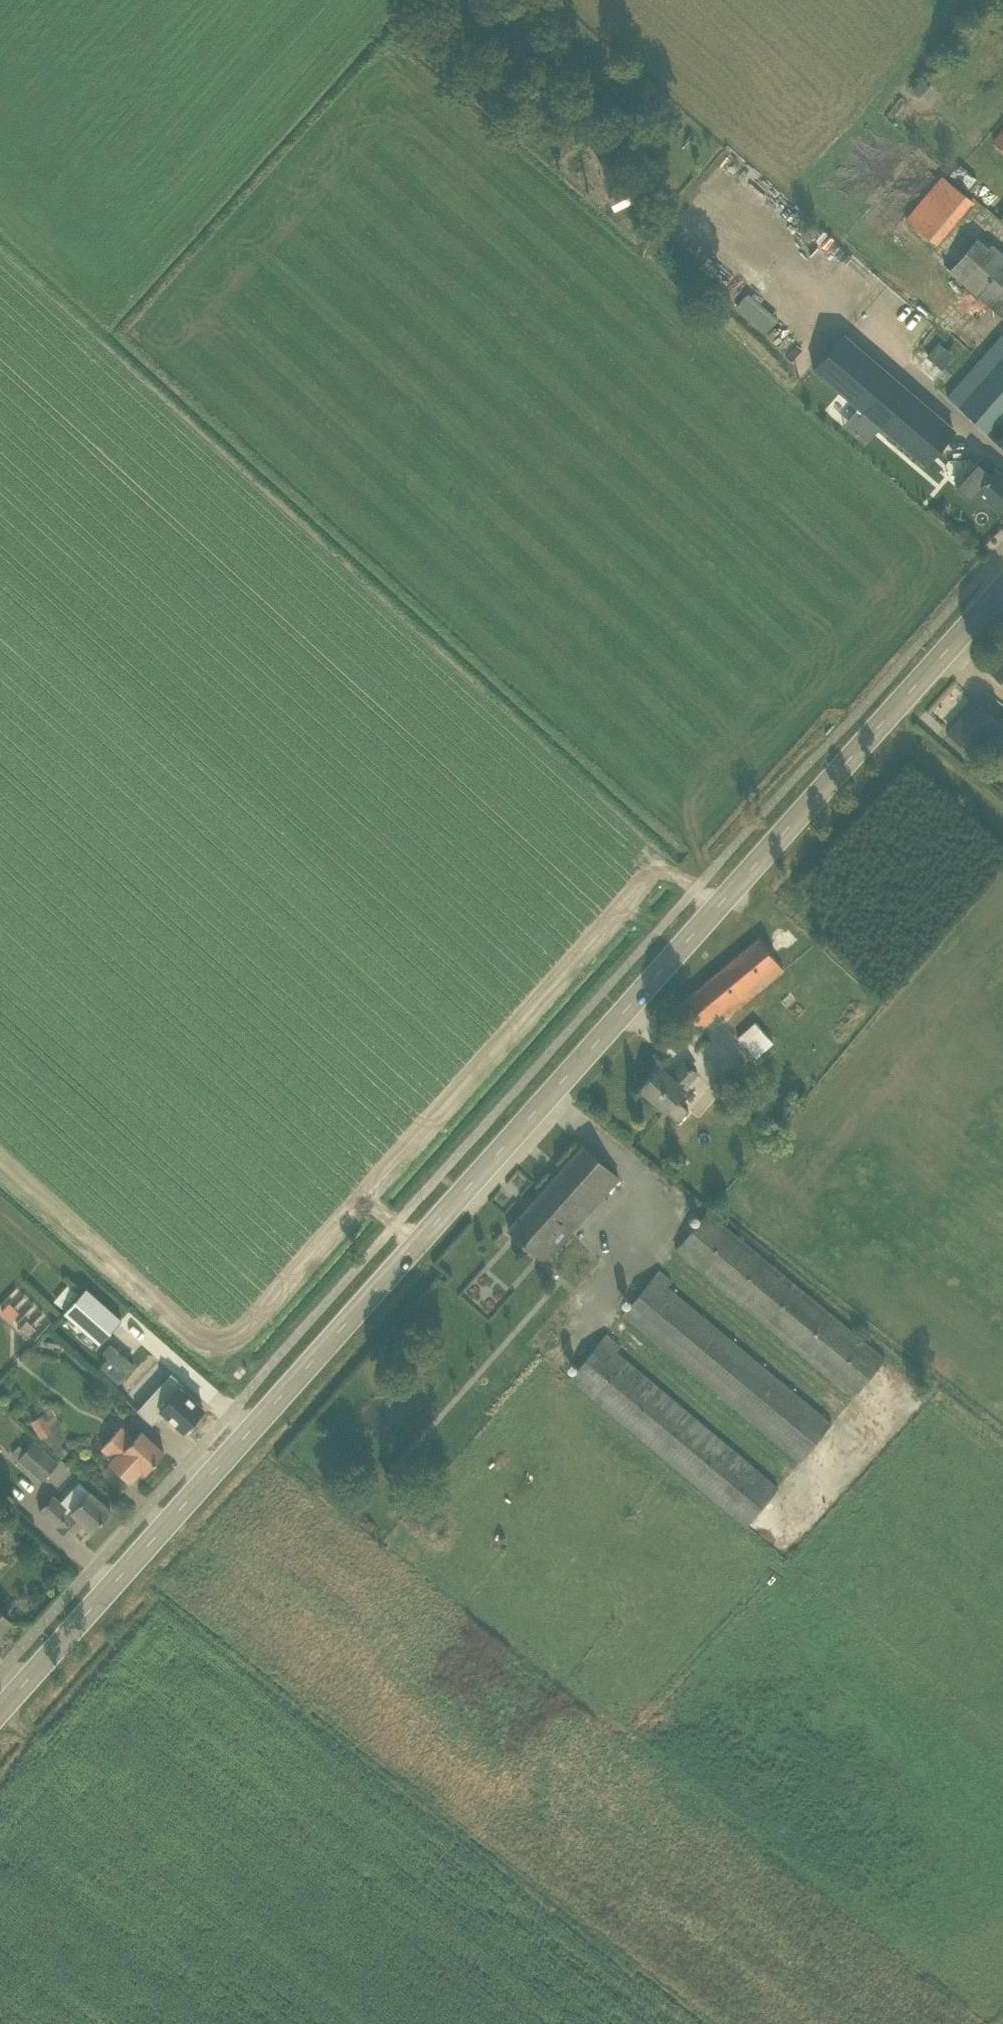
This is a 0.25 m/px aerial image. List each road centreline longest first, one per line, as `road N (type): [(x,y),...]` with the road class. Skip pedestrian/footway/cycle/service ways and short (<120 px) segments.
road 1 (secondary): [(0,1712),(1002,586)]

